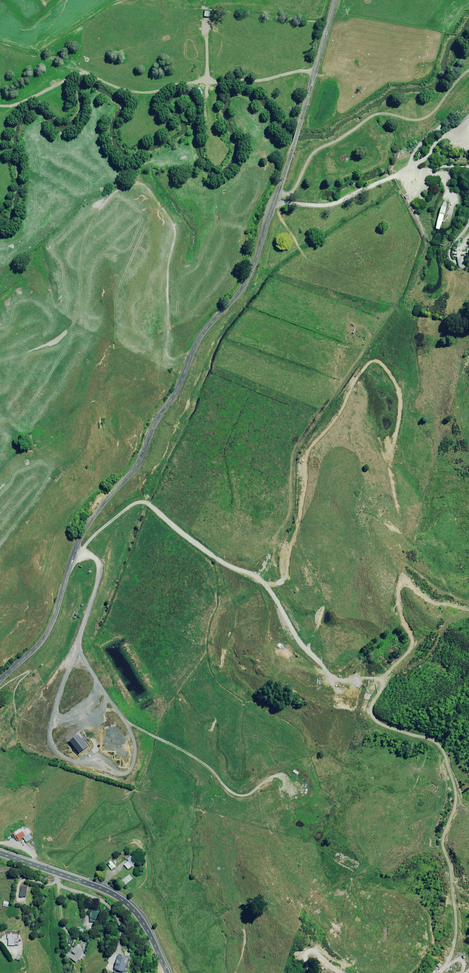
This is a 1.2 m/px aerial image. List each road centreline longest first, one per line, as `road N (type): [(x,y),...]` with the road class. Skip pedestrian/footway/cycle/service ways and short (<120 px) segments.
road 1 (tertiary): [(0,677),(43,635),(80,538),(140,459),(200,337),(251,272),(336,0)]
road 2 (track): [(314,76),(168,83),(147,92),(91,68),(54,74),(27,101),(0,104)]
road 3 (primary): [(0,854),(112,893),(142,923),(167,972)]

